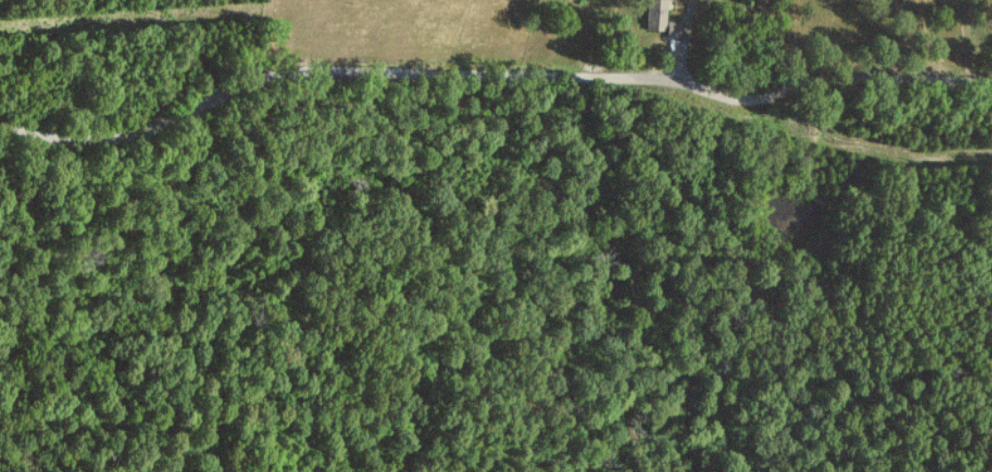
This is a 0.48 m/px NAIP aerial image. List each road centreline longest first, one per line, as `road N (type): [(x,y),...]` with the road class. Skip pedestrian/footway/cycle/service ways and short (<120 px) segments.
road 1 (residential): [(991,84),(729,107),(678,82),(432,62),(303,62),(272,67),(127,129),(79,133),(0,115)]

